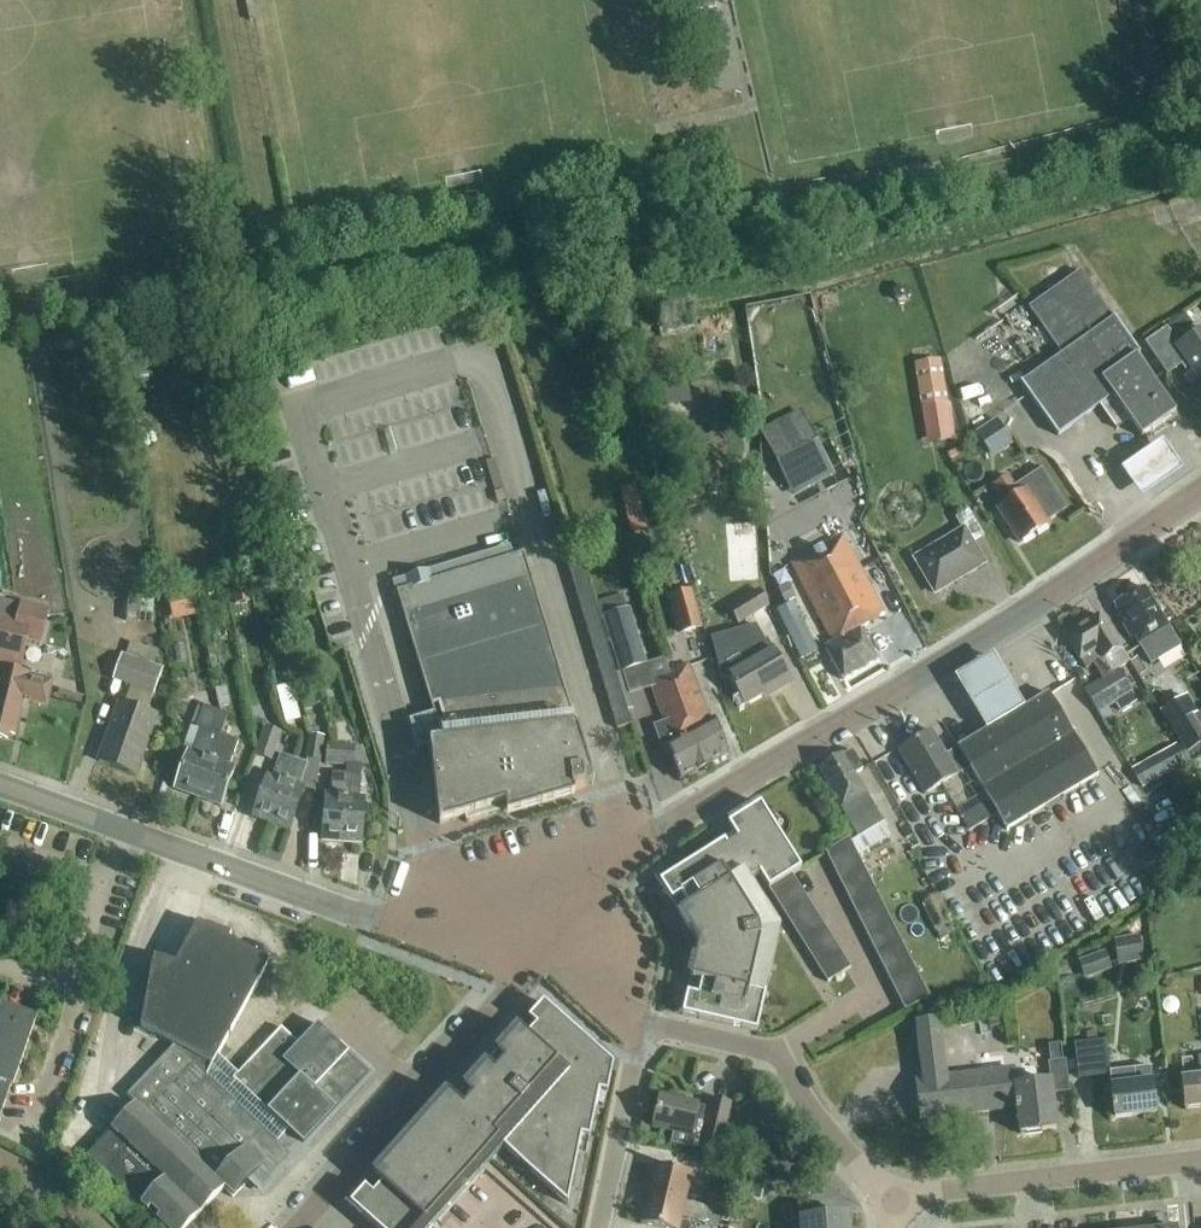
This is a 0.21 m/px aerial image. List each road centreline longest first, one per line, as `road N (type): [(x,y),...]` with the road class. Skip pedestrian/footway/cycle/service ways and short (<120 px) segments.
road 1 (tertiary): [(550,947),(574,887),(1012,618),(1200,489)]
road 2 (residential): [(550,947),(450,946),(0,784)]
road 3 (tertiary): [(320,1201),(550,947)]
road 4 (residential): [(887,1197),(1200,1159)]
road 5 (residential): [(887,1197),(804,1106),(777,1057),(649,1026)]
road 6 (residential): [(602,1227),(649,1026)]
road 7 (residential): [(649,1026),(550,947)]

